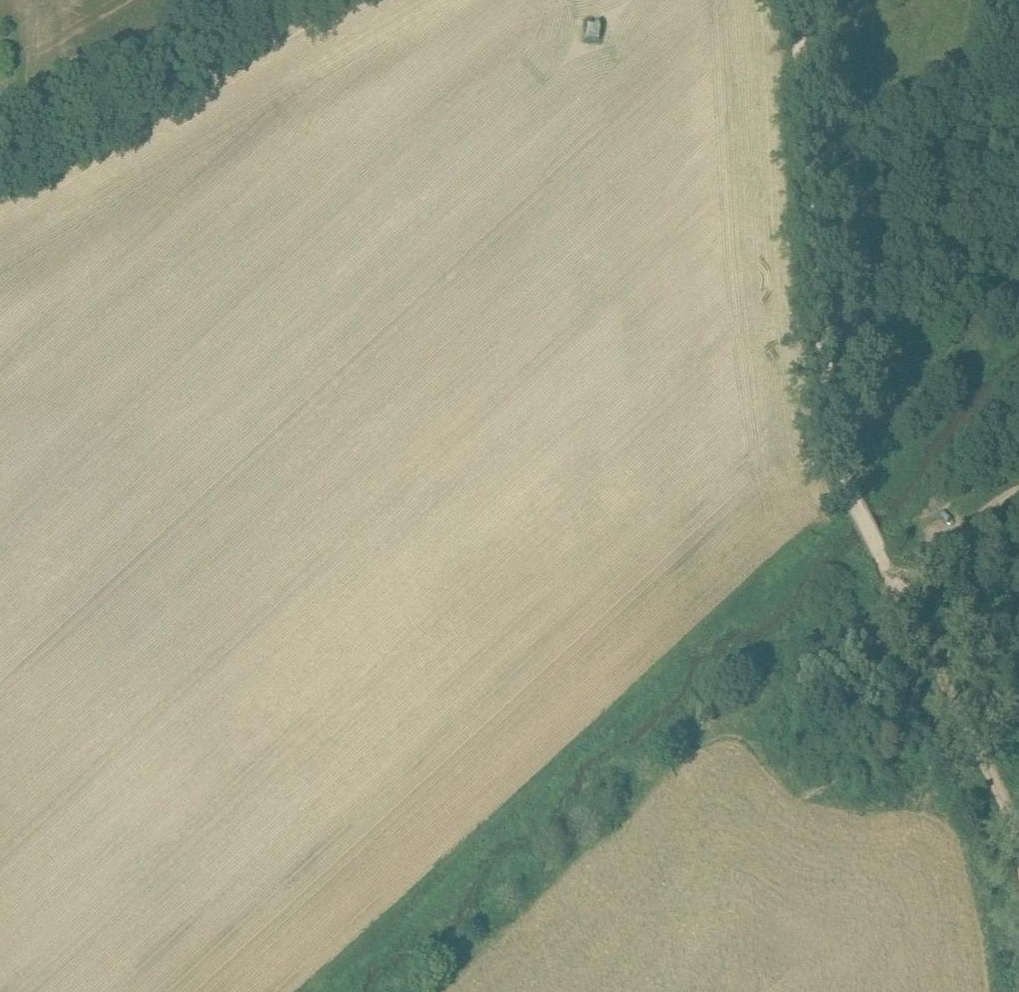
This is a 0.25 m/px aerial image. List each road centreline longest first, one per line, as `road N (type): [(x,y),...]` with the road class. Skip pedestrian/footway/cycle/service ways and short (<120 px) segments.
road 1 (unclassified): [(848,494),(833,429),(792,0)]
road 2 (track): [(1018,917),(1004,821),(898,590)]
road 3 (unclassified): [(0,165),(274,0)]
road 4 (track): [(898,590),(948,522),(1018,490)]

